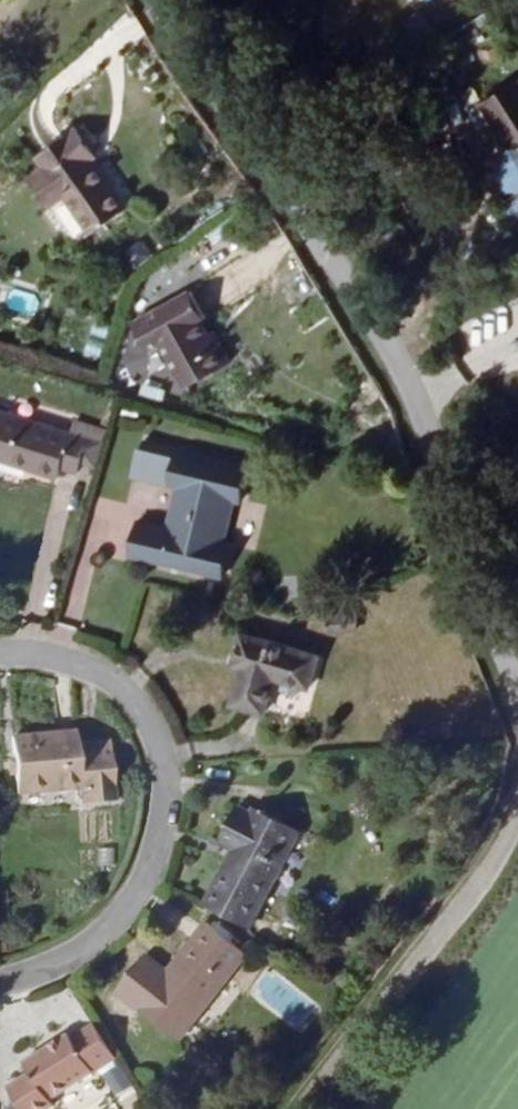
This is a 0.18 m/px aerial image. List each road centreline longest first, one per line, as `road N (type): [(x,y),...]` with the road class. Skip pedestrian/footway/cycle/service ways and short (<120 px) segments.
road 1 (residential): [(167,0),(416,394),(517,704)]
road 2 (residential): [(0,655),(95,668),(149,720),(169,793),(145,882),(86,955),(0,986)]
road 3 (residential): [(517,820),(299,1108)]

